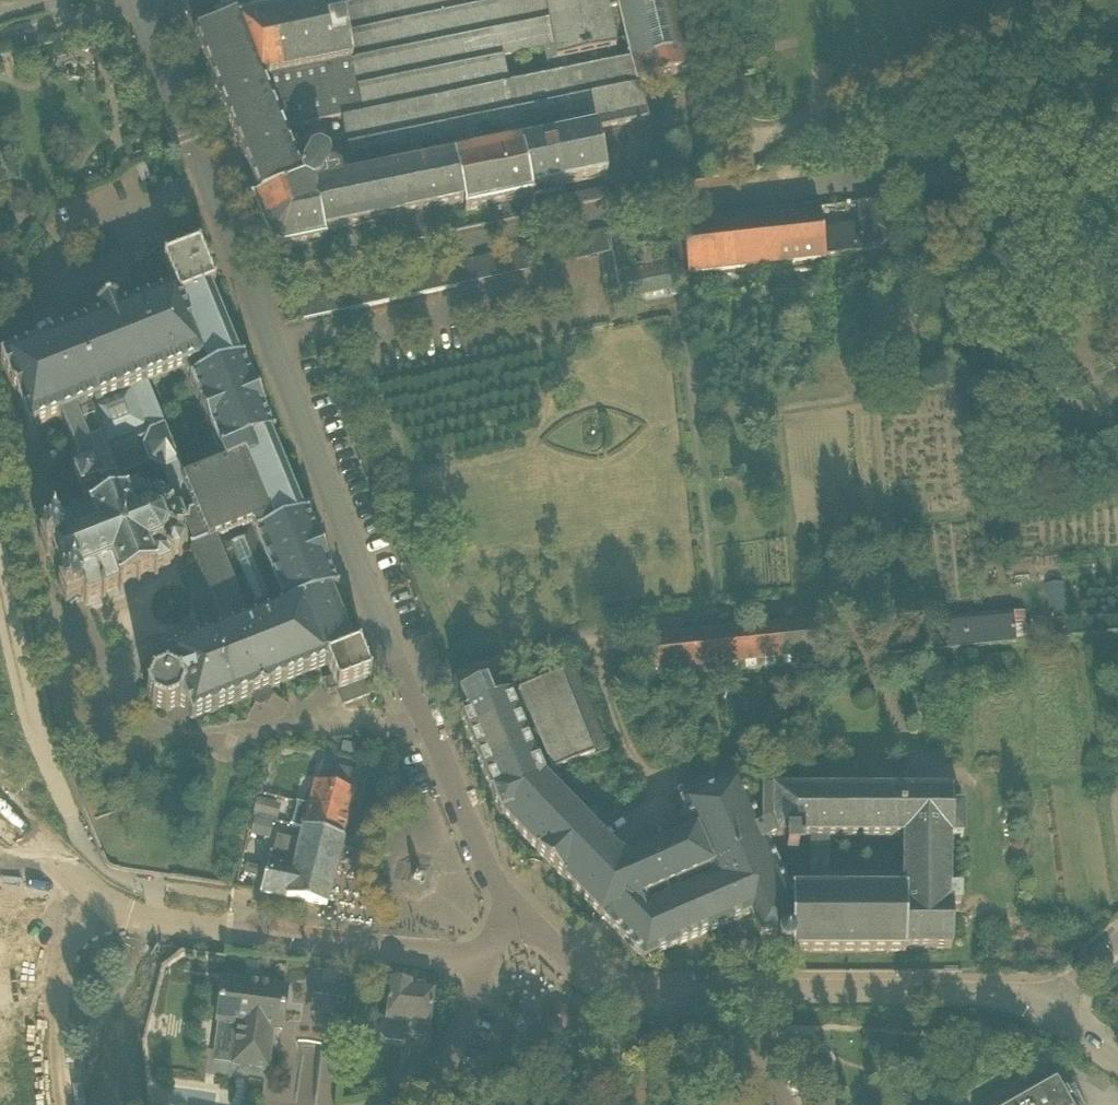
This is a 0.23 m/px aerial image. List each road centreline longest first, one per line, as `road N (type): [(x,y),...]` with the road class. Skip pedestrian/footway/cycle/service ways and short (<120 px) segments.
road 1 (unclassified): [(251,290),(625,210),(1117,145)]
road 2 (unclassified): [(519,921),(489,873),(436,739),(399,672),(251,290)]
road 3 (tertiary): [(519,921),(476,957),(150,924),(104,909),(0,815)]
road 4 (tertiary): [(1051,1017),(981,994),(615,989),(519,921)]
road 5 (track): [(739,144),(926,102),(1117,23)]
road 6 (unclassified): [(251,290),(136,0)]
road 7 (track): [(702,0),(748,193)]

